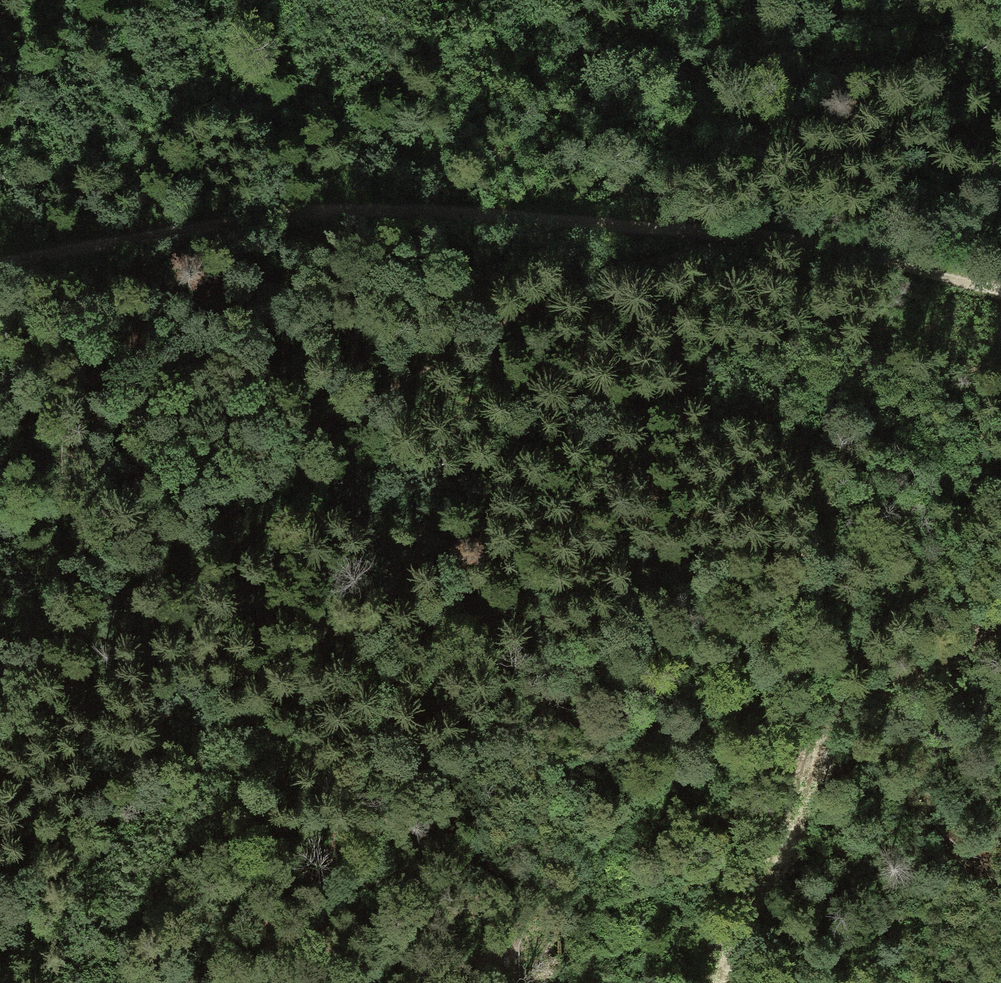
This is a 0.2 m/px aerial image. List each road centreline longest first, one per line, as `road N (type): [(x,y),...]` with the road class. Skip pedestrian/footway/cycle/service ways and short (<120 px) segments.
road 1 (track): [(738,230),(602,268),(340,414),(256,495),(74,636),(238,619),(328,624)]
road 2 (track): [(0,265),(231,221),(344,210),(738,230)]
road 3 (track): [(1000,619),(985,637),(862,691),(818,747),(786,852),(714,982)]
road 4 (track): [(651,589),(575,587),(397,637),(328,624)]
road 5 (track): [(738,230),(1000,286)]

